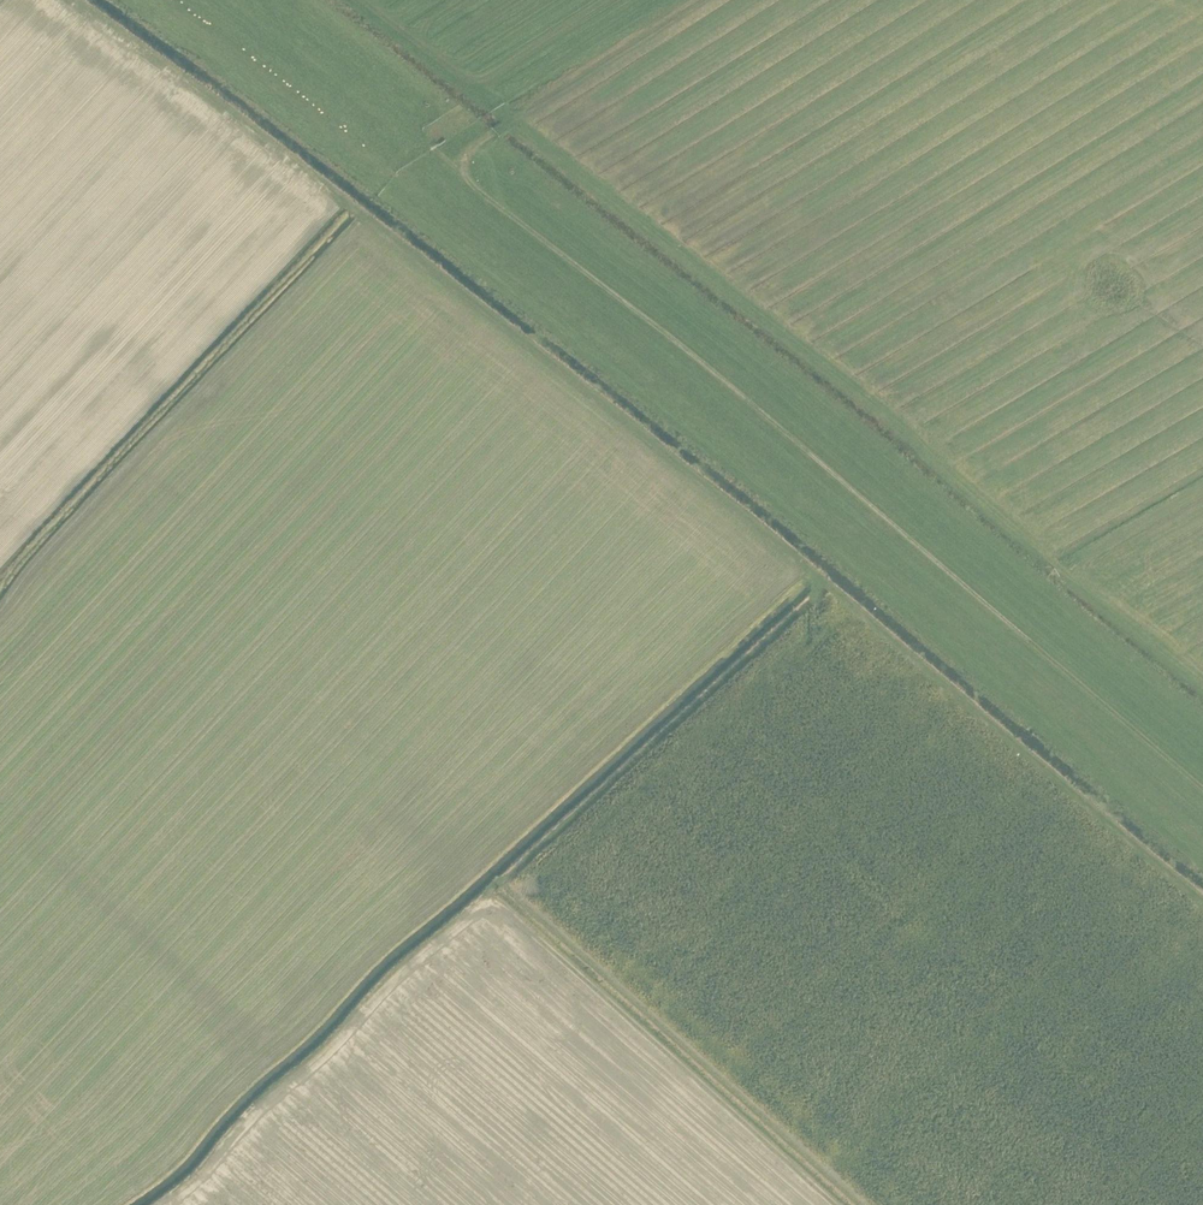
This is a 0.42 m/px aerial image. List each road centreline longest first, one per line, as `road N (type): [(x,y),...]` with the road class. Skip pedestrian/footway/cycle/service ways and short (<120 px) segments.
road 1 (track): [(468,184),(671,341),(1202,792)]
road 2 (track): [(468,184),(464,170),(478,145),(706,0)]

